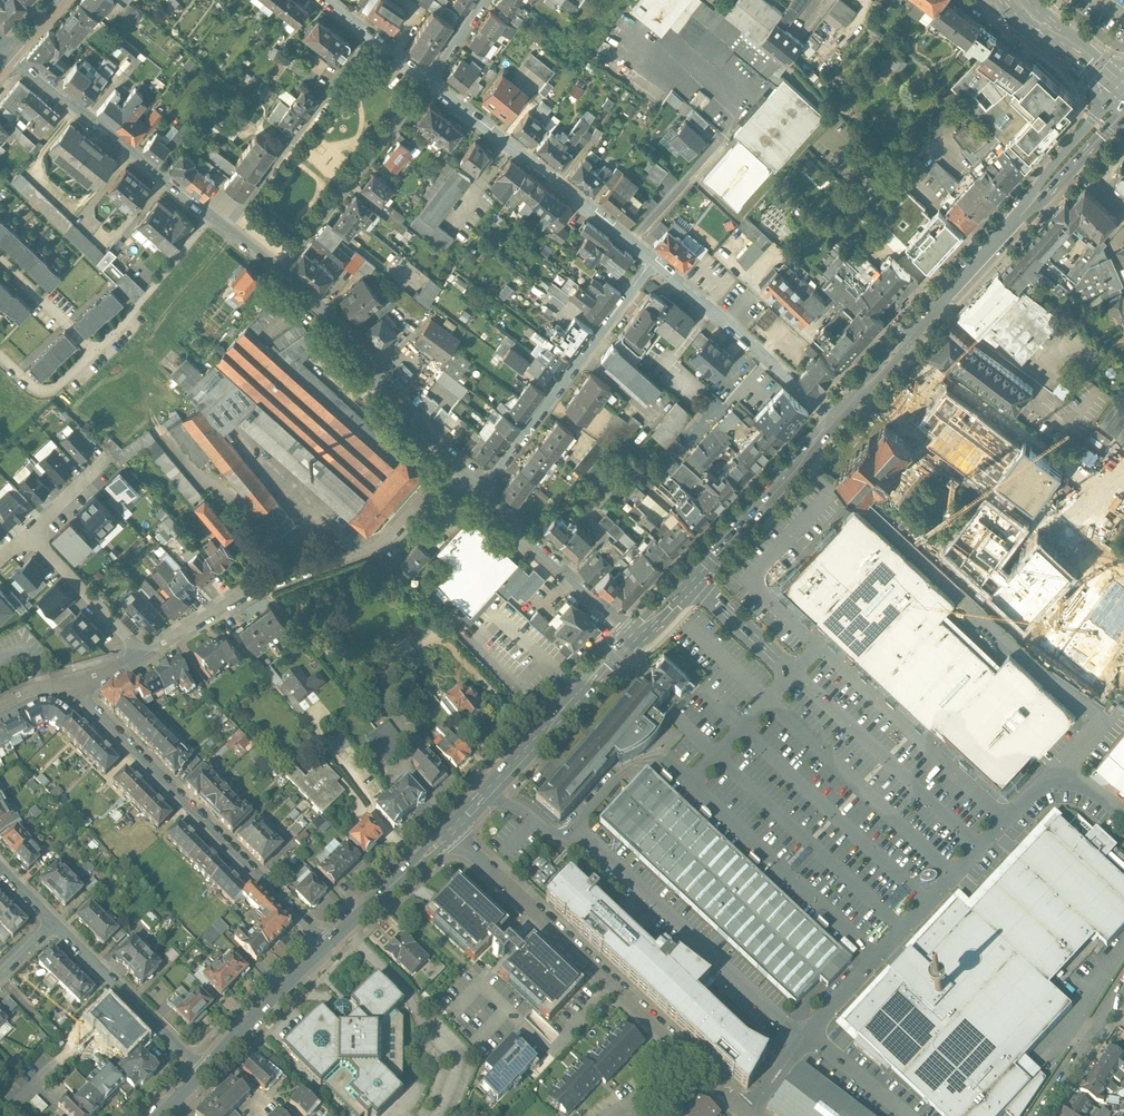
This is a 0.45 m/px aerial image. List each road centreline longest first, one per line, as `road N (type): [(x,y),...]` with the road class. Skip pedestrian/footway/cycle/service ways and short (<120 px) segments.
road 1 (residential): [(750,1115),(449,836)]
road 2 (residential): [(461,475),(382,544),(246,592),(137,650)]
road 3 (residential): [(74,676),(324,949)]
road 4 (secondary): [(1072,158),(837,416)]
road 5 (secondary): [(837,416),(634,634)]
road 6 (residential): [(654,259),(480,495)]
road 7 (residential): [(654,259),(432,82)]
road 8 (residential): [(279,266),(321,304),(461,475)]
road 9 (secondary): [(634,634),(449,836)]
road 10 (residential): [(12,49),(210,213)]
road 11 (residential): [(224,224),(372,30)]
road 12 (residential): [(837,416),(654,259)]
road 13 (residential): [(279,266),(432,82)]
road 14 (residential): [(51,920),(202,1070)]
road 15 (residential): [(480,495),(634,634)]
road 16 (residential): [(210,213),(95,353)]
road 17 (secondary): [(324,949),(202,1070)]
road 18 (secondary): [(449,836),(324,949)]
road 19 (residential): [(137,650),(34,536)]
road 20 (residential): [(1123,987),(1044,1115)]
road 21 (secondary): [(1123,86),(1021,0)]
road 22 (residential): [(95,353),(0,260)]
road 23 (residential): [(95,353),(51,393),(36,390),(0,356)]

